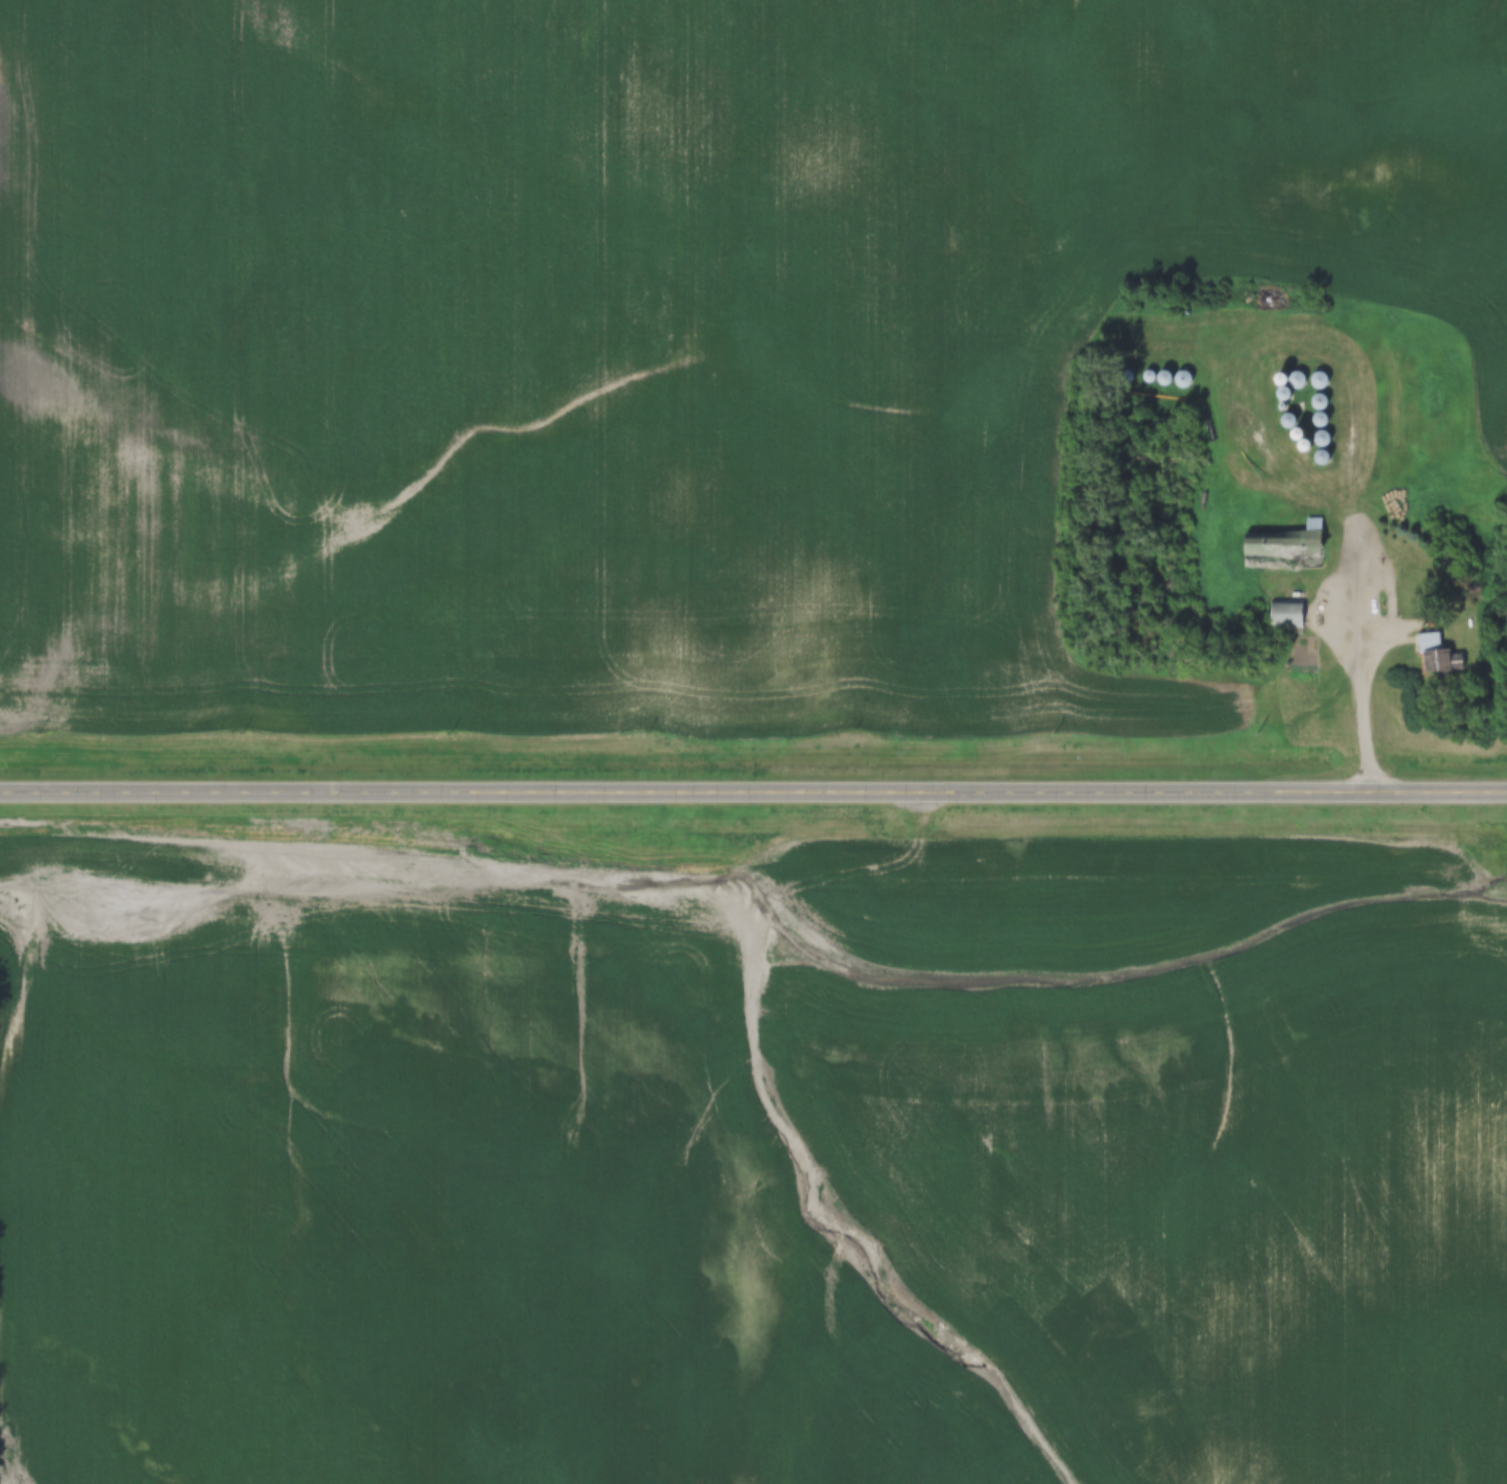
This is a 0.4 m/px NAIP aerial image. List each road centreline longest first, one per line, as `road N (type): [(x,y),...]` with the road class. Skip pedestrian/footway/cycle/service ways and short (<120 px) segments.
road 1 (tertiary): [(1506,791),(0,792)]

